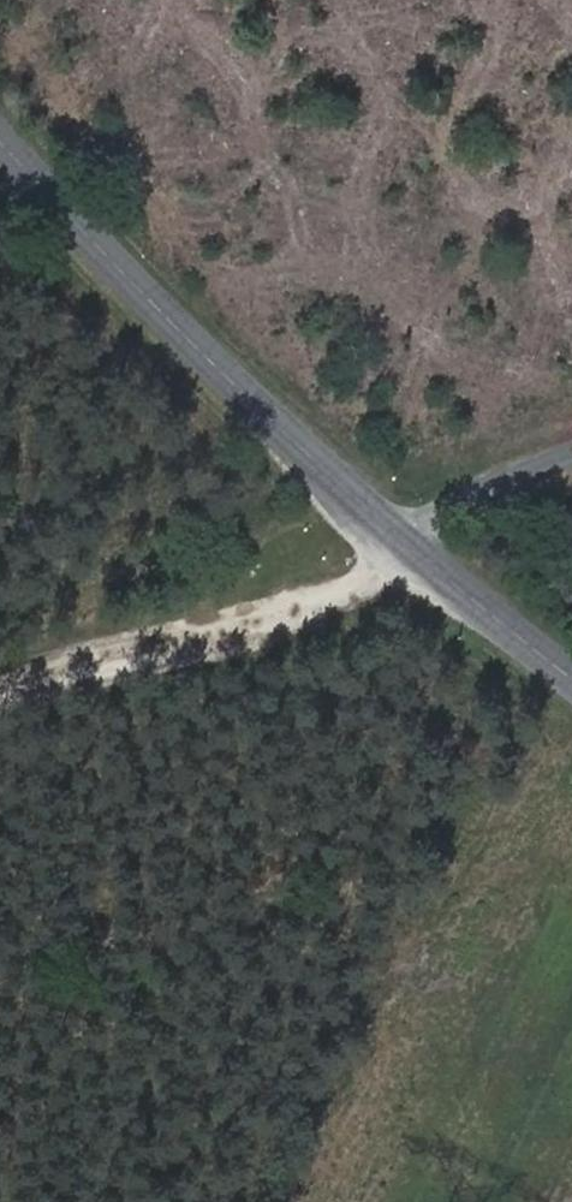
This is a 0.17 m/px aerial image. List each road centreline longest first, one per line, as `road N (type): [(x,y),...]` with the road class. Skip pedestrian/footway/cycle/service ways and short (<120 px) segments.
road 1 (tertiary): [(0,139),(256,407),(406,544)]
road 2 (track): [(406,544),(337,610),(0,699)]
road 3 (tertiary): [(406,544),(571,679)]
road 4 (unclassified): [(406,544),(493,484),(571,457)]

